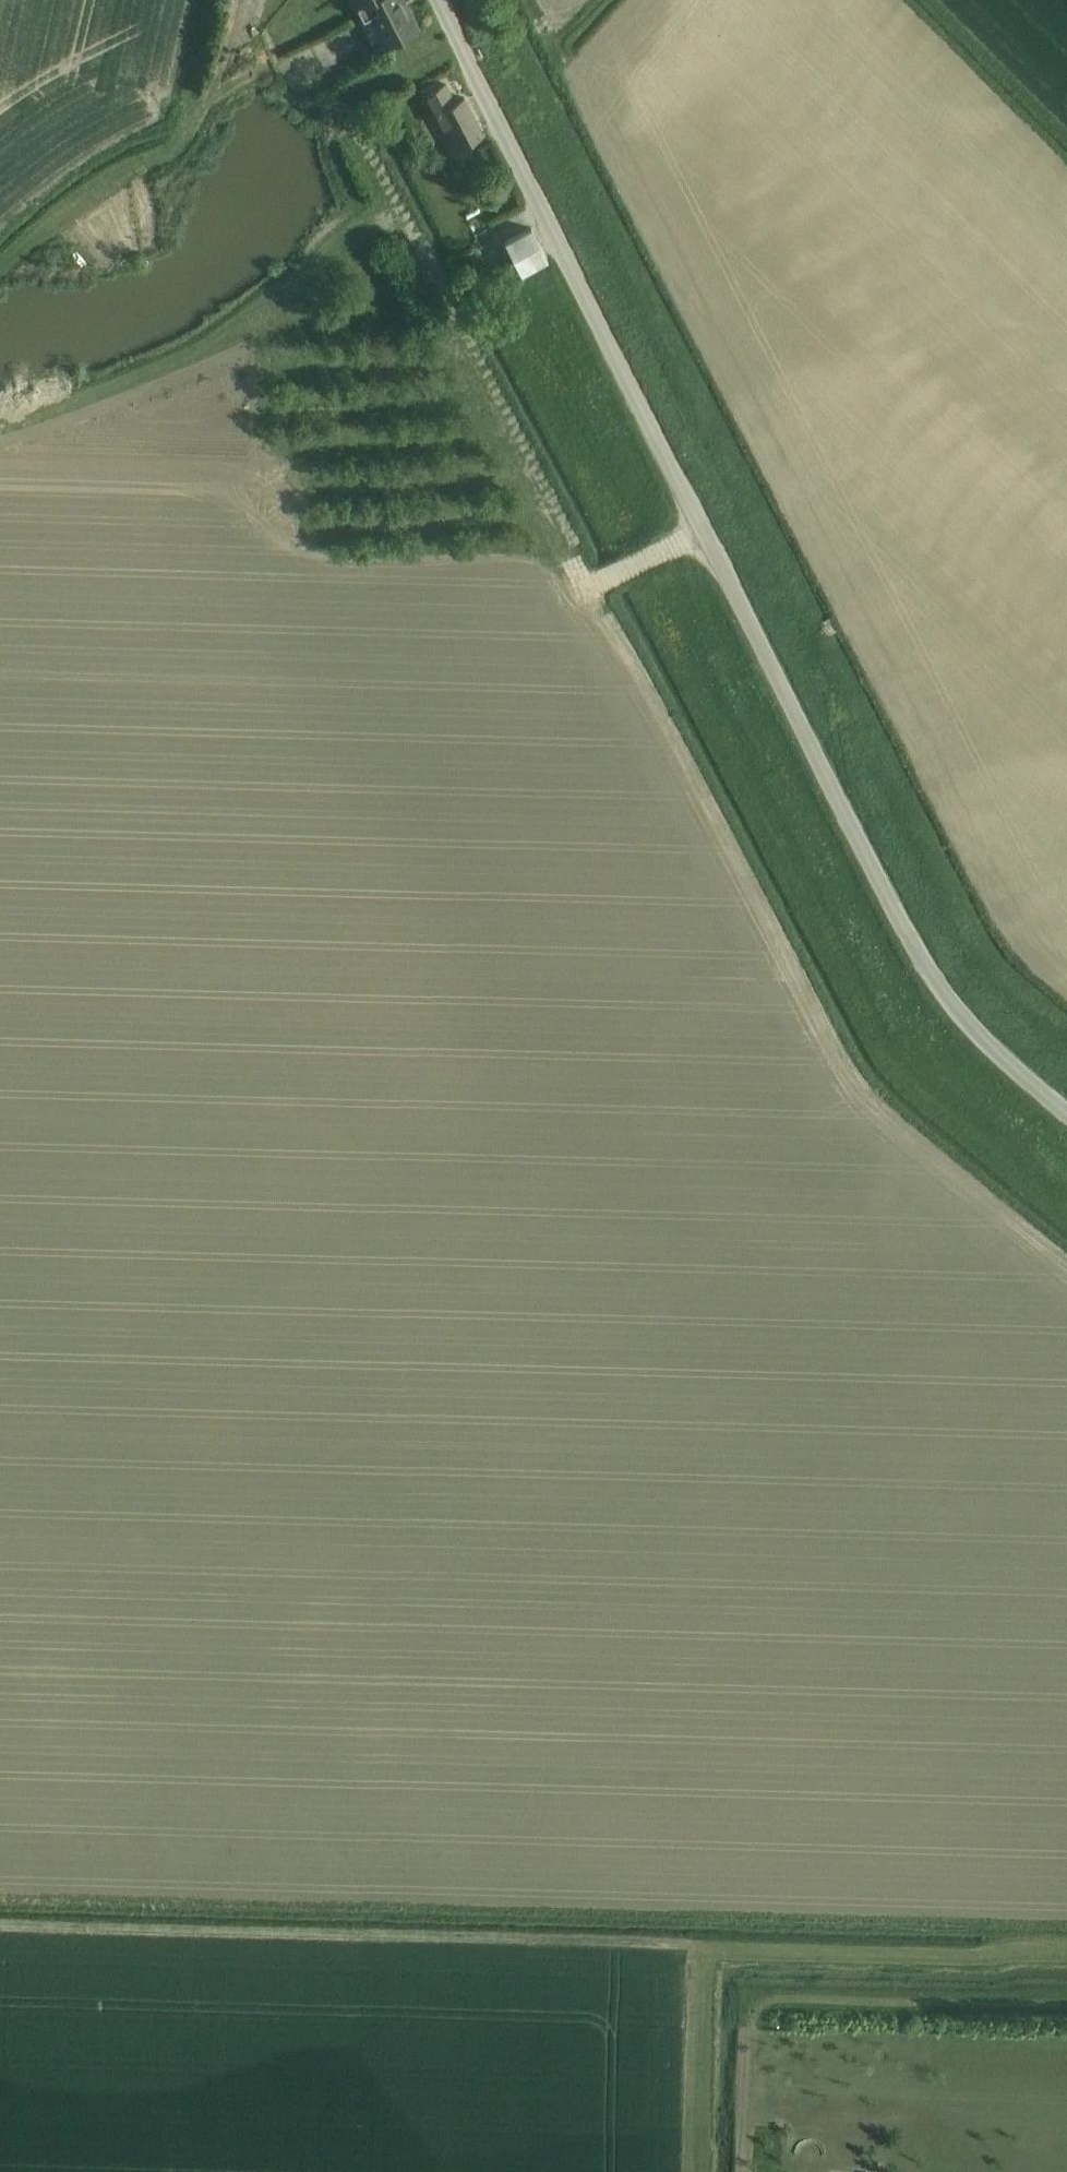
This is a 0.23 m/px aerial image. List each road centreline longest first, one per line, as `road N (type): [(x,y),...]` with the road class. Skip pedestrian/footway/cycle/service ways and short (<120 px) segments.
road 1 (unclassified): [(1066,1114),(964,1021),(911,943),(465,58)]
road 2 (track): [(1066,1954),(0,1927)]
road 3 (track): [(0,264),(66,209),(181,136),(206,0)]
road 4 (track): [(190,119),(259,0)]
road 5 (track): [(585,589),(701,532)]

